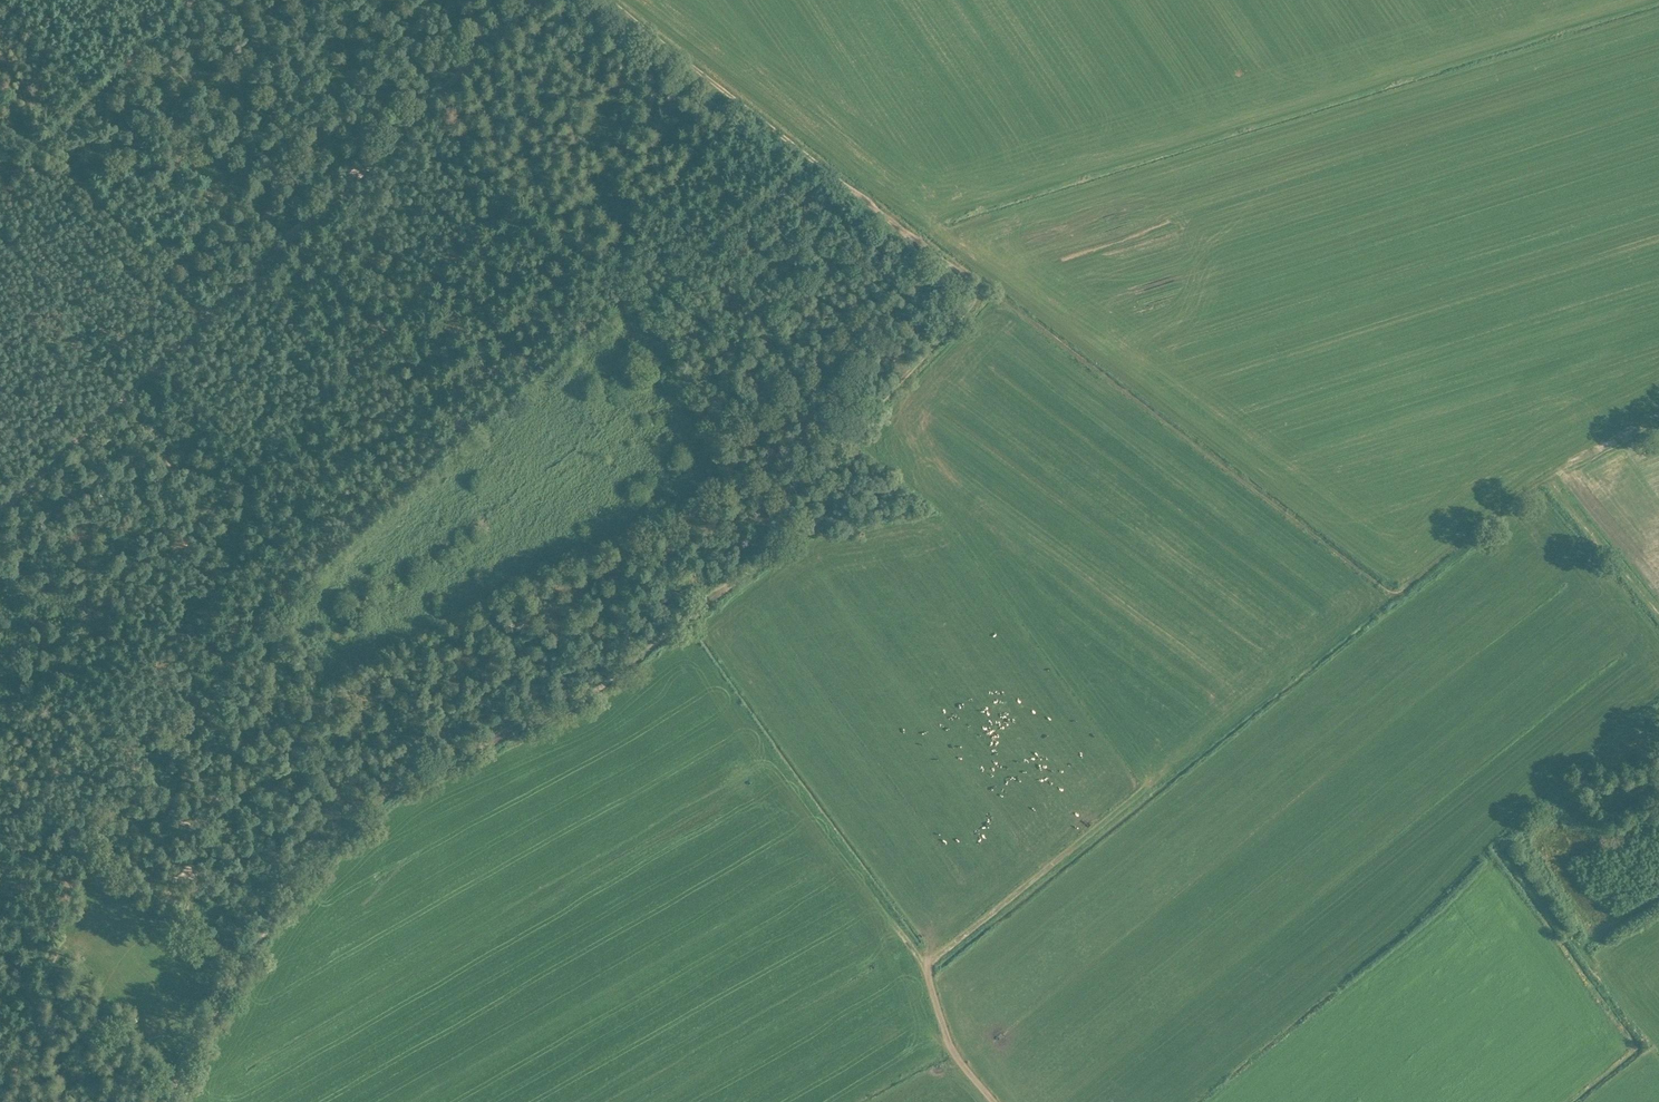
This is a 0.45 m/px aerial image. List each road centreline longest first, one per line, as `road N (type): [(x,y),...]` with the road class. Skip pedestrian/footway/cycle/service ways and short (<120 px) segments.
road 1 (track): [(168,1101),(286,897),(390,800),(579,705),(824,514),(850,444),(990,287)]
road 2 (track): [(0,723),(521,195),(426,105)]
road 3 (track): [(0,505),(536,0)]
road 4 (track): [(1550,481),(1391,602),(990,287)]
road 5 (track): [(990,287),(616,0)]
road 6 (track): [(0,181),(195,0)]
road 7 (track): [(1550,481),(1658,611)]
road 8 (track): [(1658,424),(1550,481)]

